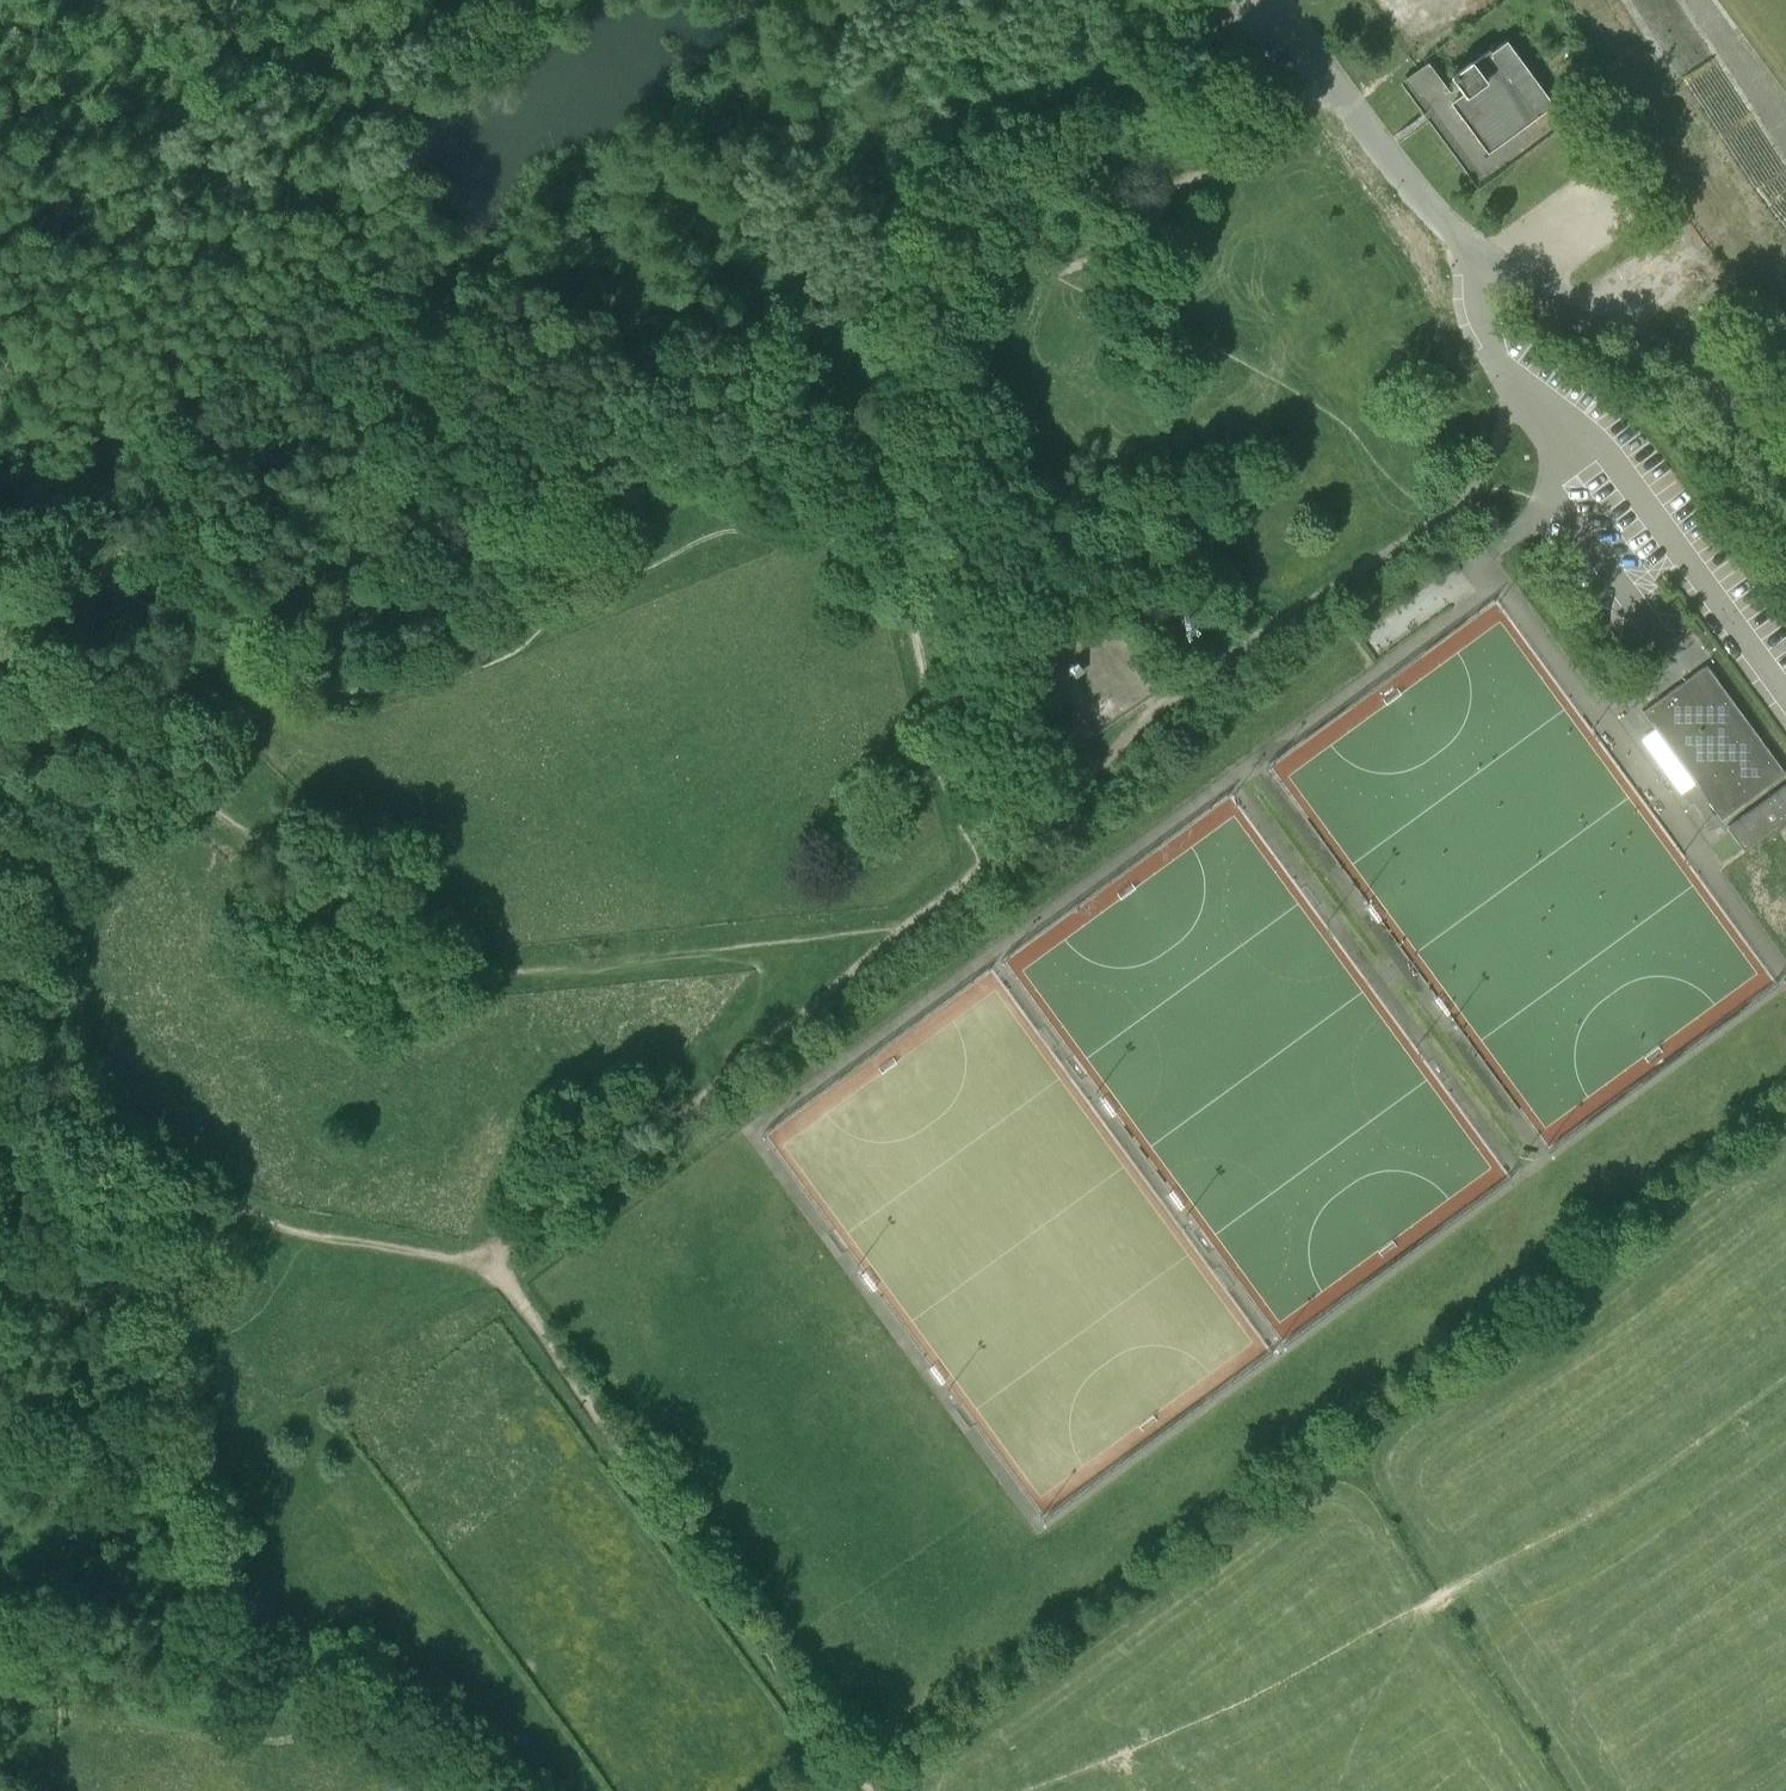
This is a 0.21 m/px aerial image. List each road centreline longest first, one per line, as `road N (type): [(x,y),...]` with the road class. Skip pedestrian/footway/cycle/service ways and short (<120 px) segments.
road 1 (track): [(1515,384),(1488,469),(1463,502),(1153,709),(985,867),(490,1261),(871,1790)]
road 2 (unclassified): [(1785,500),(1714,400),(1662,357),(1493,263),(1450,228),(1269,0)]
road 3 (track): [(881,500),(913,594),(940,794),(985,867)]

